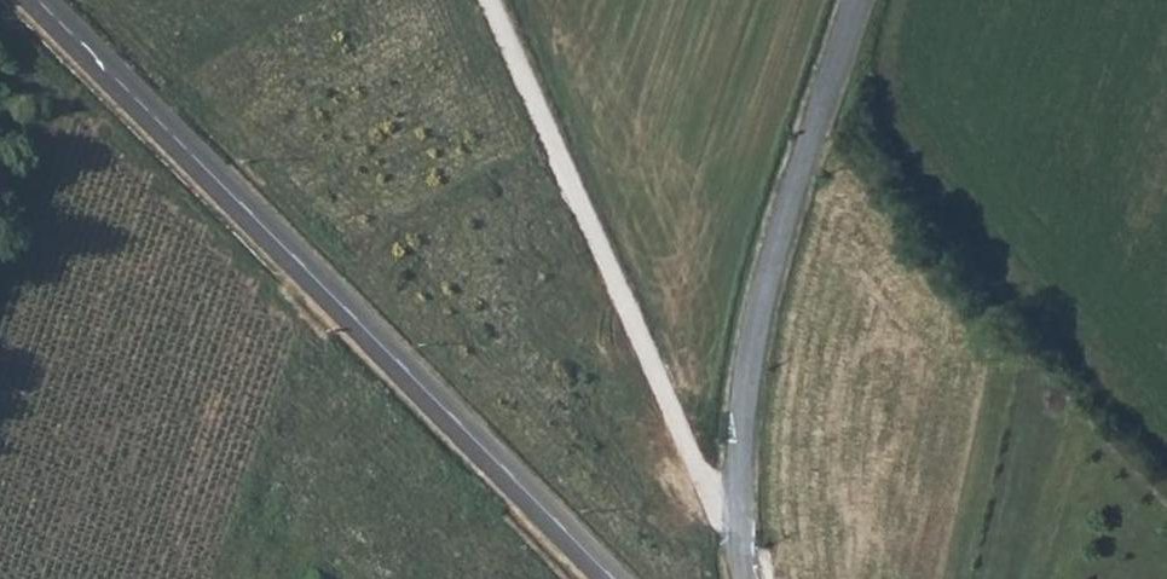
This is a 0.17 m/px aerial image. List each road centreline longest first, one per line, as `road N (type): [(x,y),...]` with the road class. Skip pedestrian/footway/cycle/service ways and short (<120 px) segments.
road 1 (tertiary): [(609,578),(40,0)]
road 2 (track): [(743,541),(708,492),(489,0)]
road 3 (unclassified): [(860,0),(757,327),(741,472),(747,578)]

